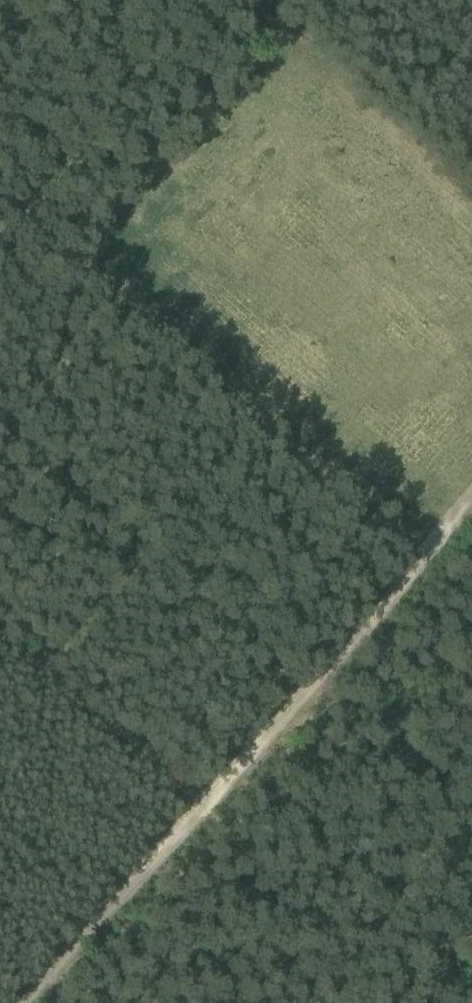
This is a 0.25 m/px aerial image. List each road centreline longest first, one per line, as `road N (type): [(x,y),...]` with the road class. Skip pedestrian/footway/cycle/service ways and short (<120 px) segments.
road 1 (track): [(210,794),(471,503)]
road 2 (track): [(0,601),(210,794)]
road 3 (track): [(33,989),(210,794)]

